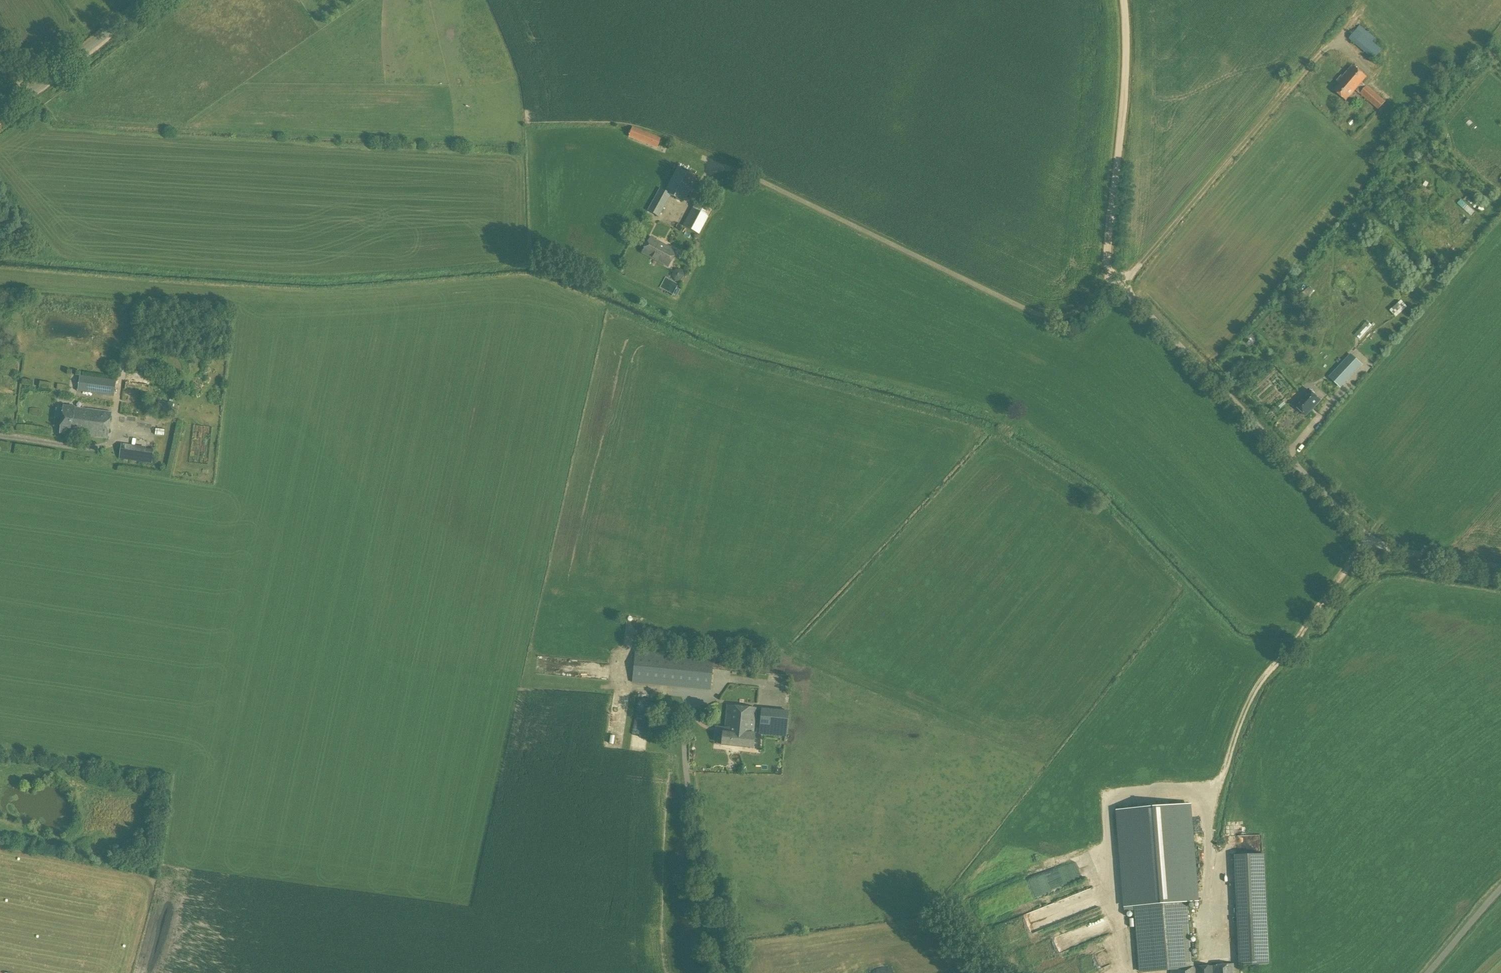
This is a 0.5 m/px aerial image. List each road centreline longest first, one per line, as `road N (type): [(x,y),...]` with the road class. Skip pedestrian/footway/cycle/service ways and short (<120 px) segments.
road 1 (unclassified): [(1500,567),(1370,539),(1112,276),(1109,260)]
road 2 (track): [(719,170),(738,170),(1046,317),(1079,309),(1112,276)]
road 3 (track): [(1370,539),(1246,706),(1213,831)]
road 4 (track): [(1120,284),(1304,72)]
road 5 (track): [(1122,0),(1130,34),(1109,260)]
road 6 (unclassified): [(720,972),(685,771),(690,719)]
road 7 (unclassified): [(0,118),(153,0)]

